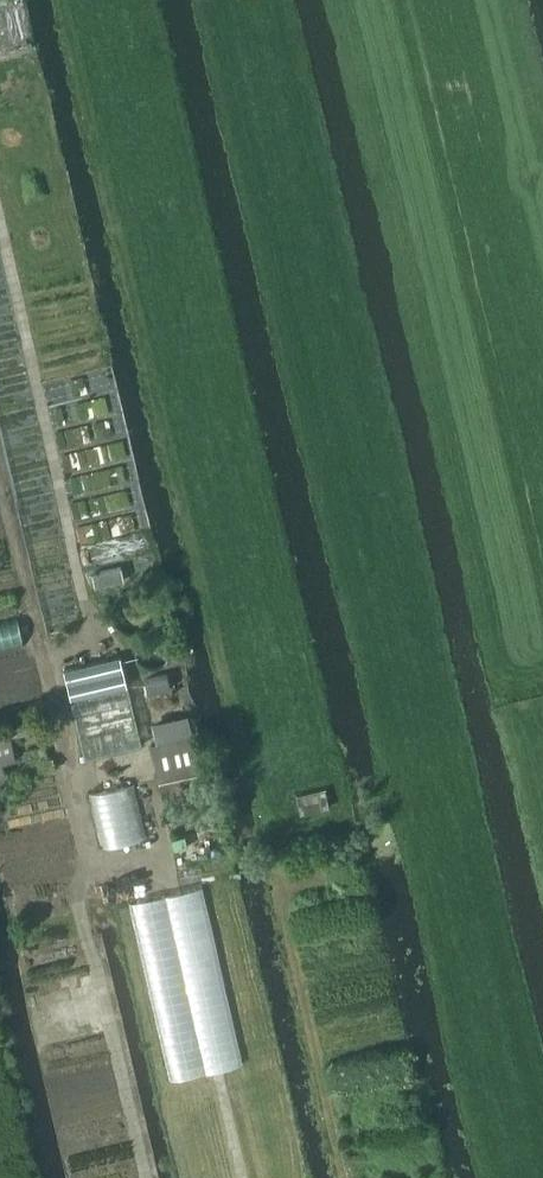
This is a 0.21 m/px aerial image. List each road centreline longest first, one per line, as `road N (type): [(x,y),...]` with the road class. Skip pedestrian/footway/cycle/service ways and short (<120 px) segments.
road 1 (track): [(242,1177),(176,891),(157,873),(94,863),(86,840),(0,477)]
road 2 (track): [(42,657),(97,645),(0,223)]

